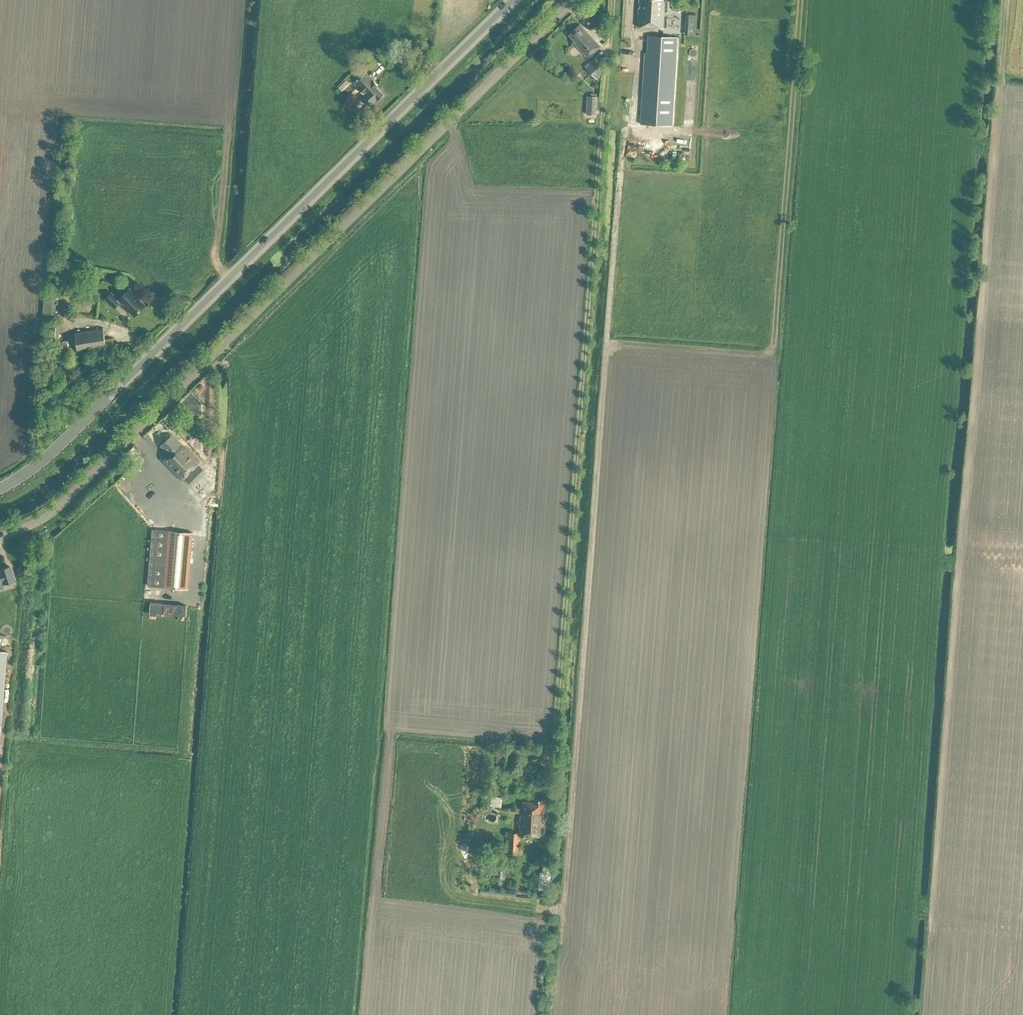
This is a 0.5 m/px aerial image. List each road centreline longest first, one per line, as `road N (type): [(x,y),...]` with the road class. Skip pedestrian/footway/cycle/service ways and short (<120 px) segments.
road 1 (track): [(625,135),(559,944)]
road 2 (unclassified): [(0,535),(66,500),(571,0)]
road 3 (track): [(612,0),(553,760)]
road 4 (secondary): [(0,488),(51,453),(512,0)]
road 5 (track): [(801,0),(771,350),(757,356),(608,343)]

